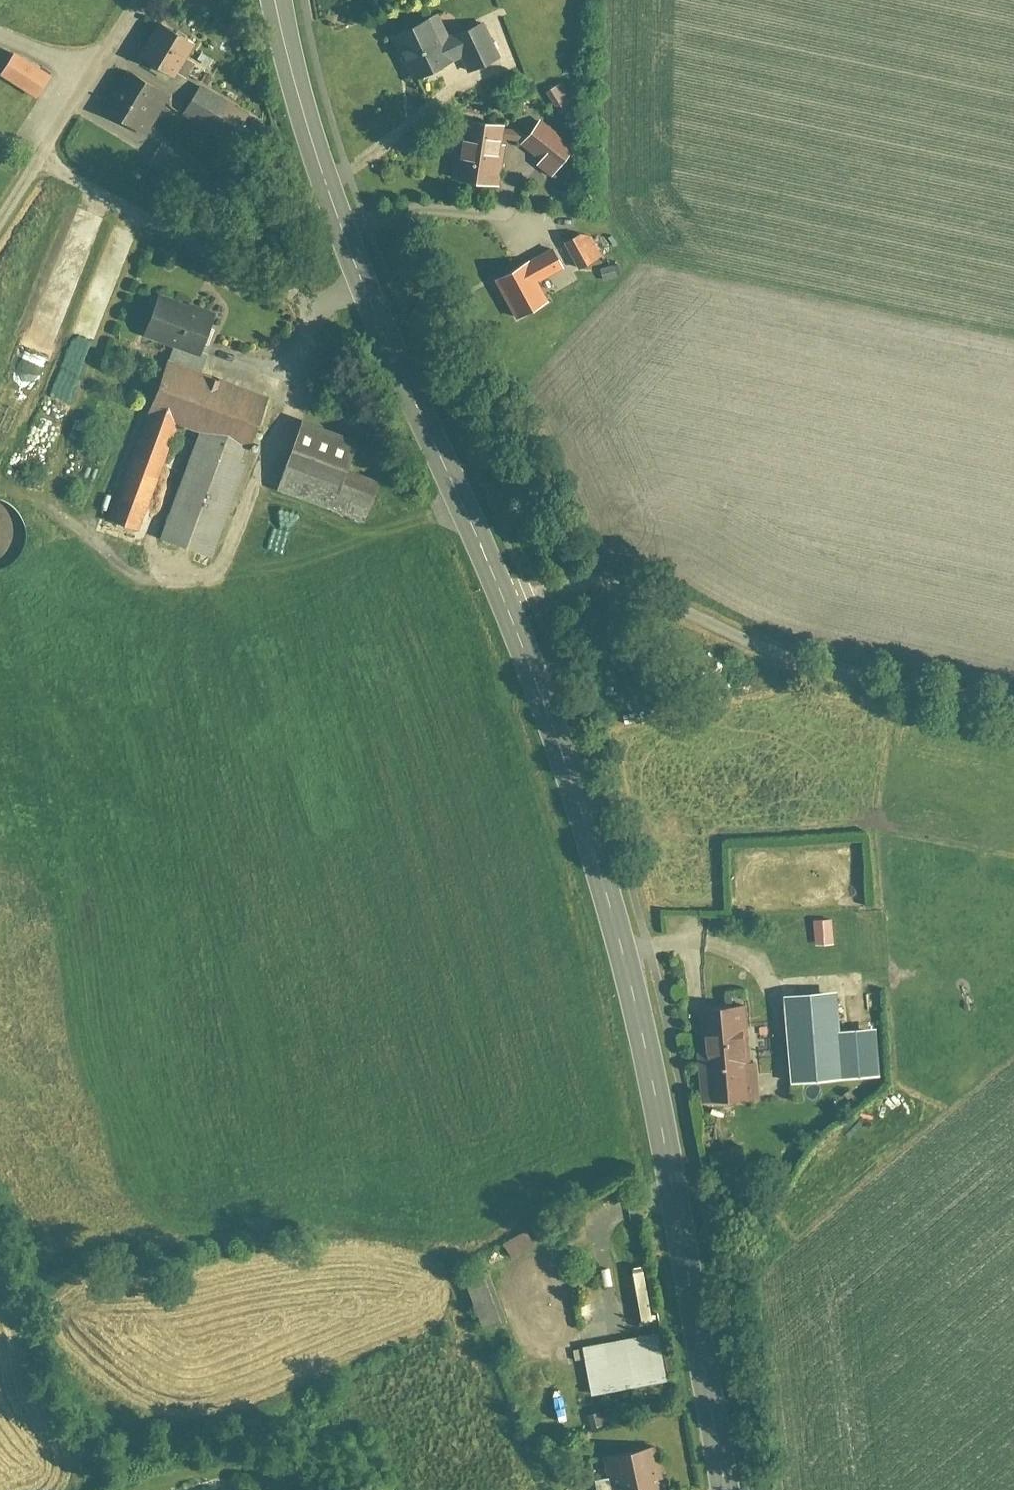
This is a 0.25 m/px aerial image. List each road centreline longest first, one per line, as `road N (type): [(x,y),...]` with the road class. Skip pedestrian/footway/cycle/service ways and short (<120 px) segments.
road 1 (primary): [(720,1489),(657,1102),(592,856),(504,606),(345,246),(277,0)]

